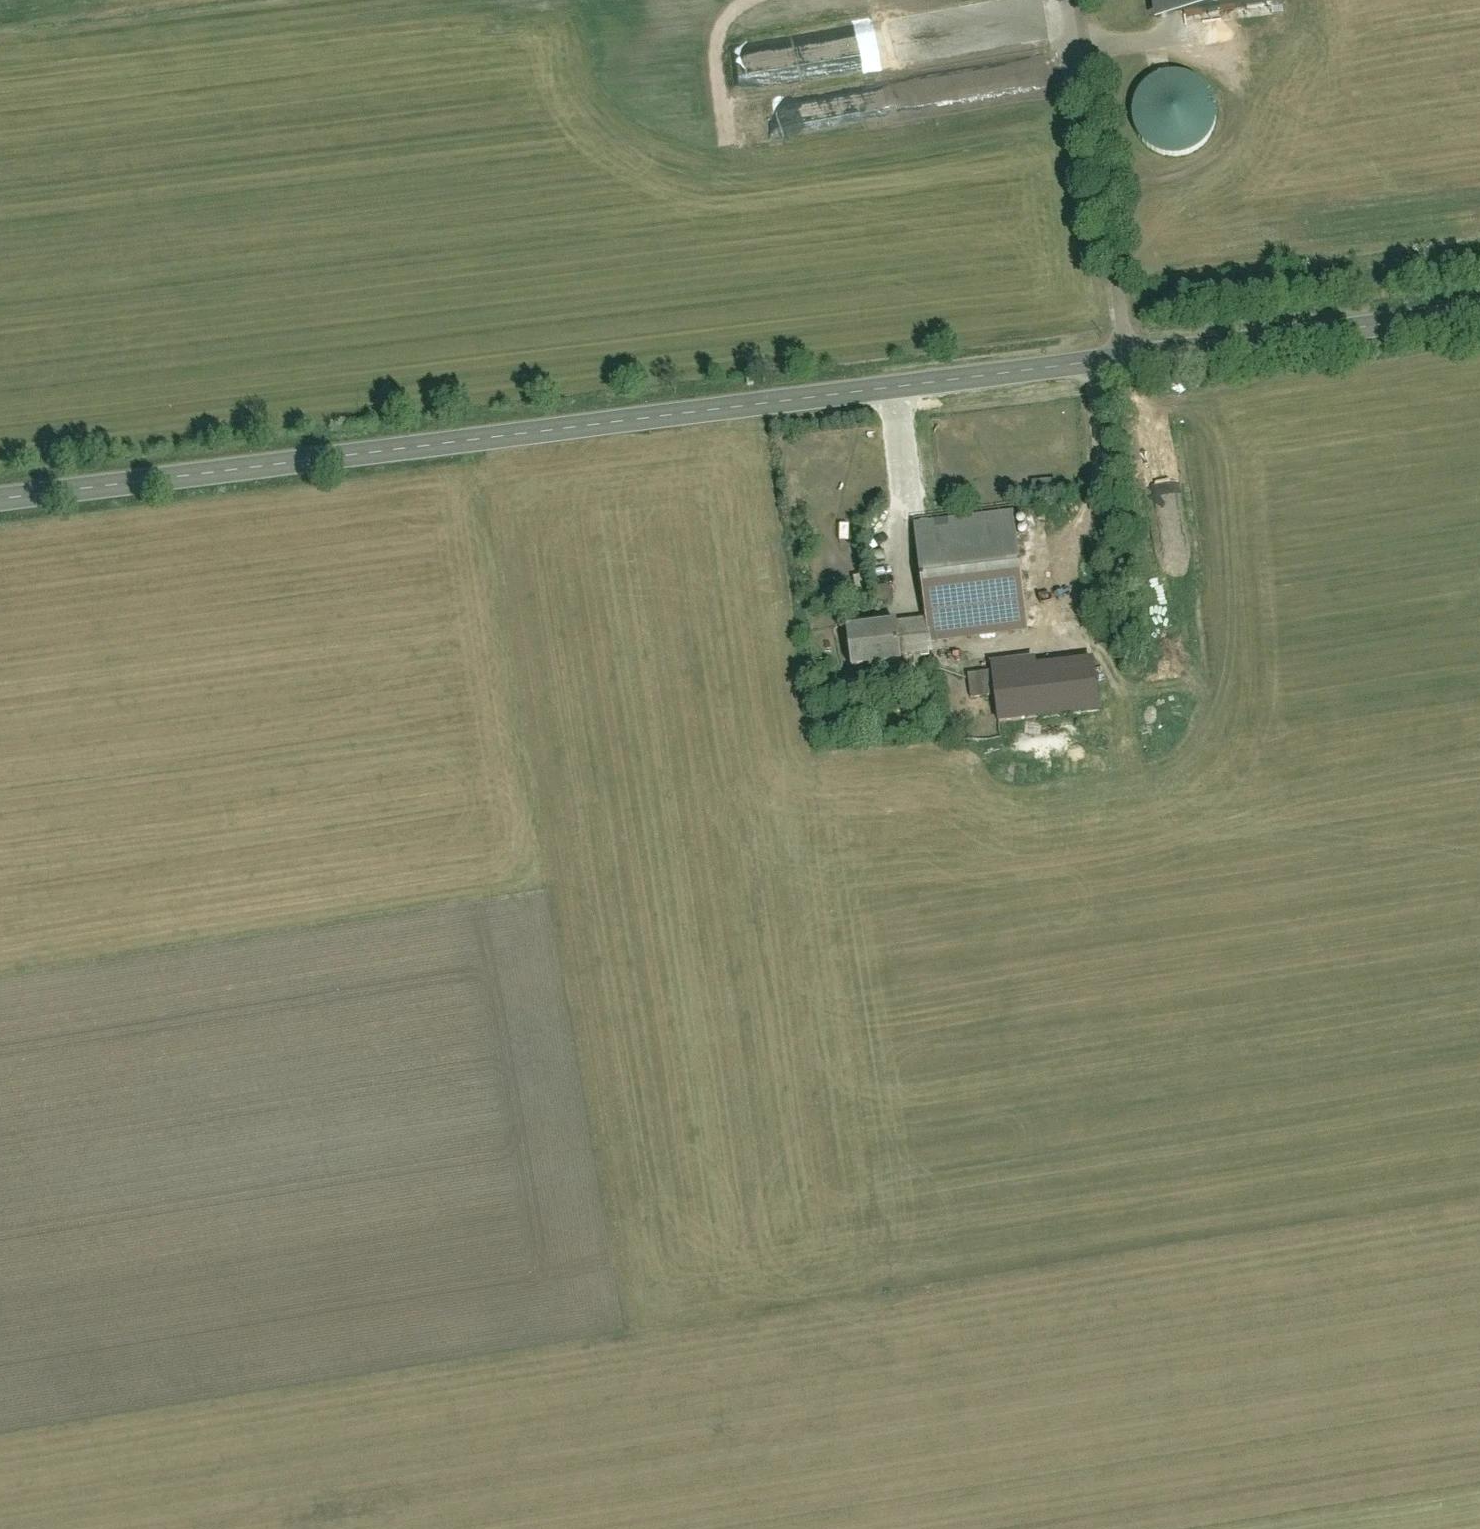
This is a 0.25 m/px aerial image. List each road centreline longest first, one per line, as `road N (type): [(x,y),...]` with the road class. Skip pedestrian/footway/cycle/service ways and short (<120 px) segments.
road 1 (tertiary): [(0,502),(1479,315)]

